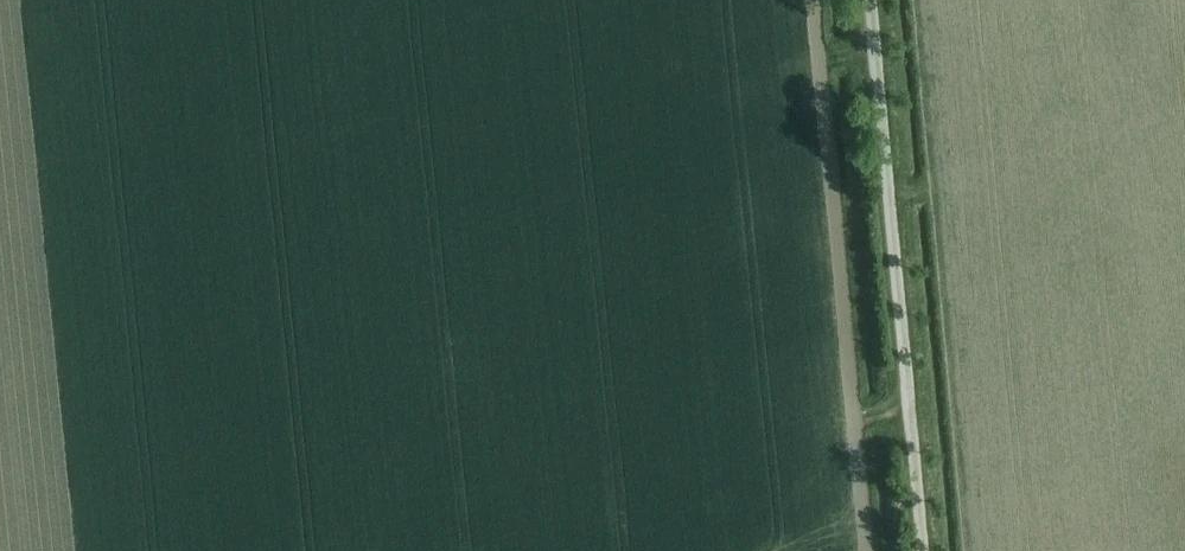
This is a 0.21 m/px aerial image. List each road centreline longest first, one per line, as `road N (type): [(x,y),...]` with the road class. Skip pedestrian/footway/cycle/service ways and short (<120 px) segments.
road 1 (unclassified): [(923,550),(871,0)]

